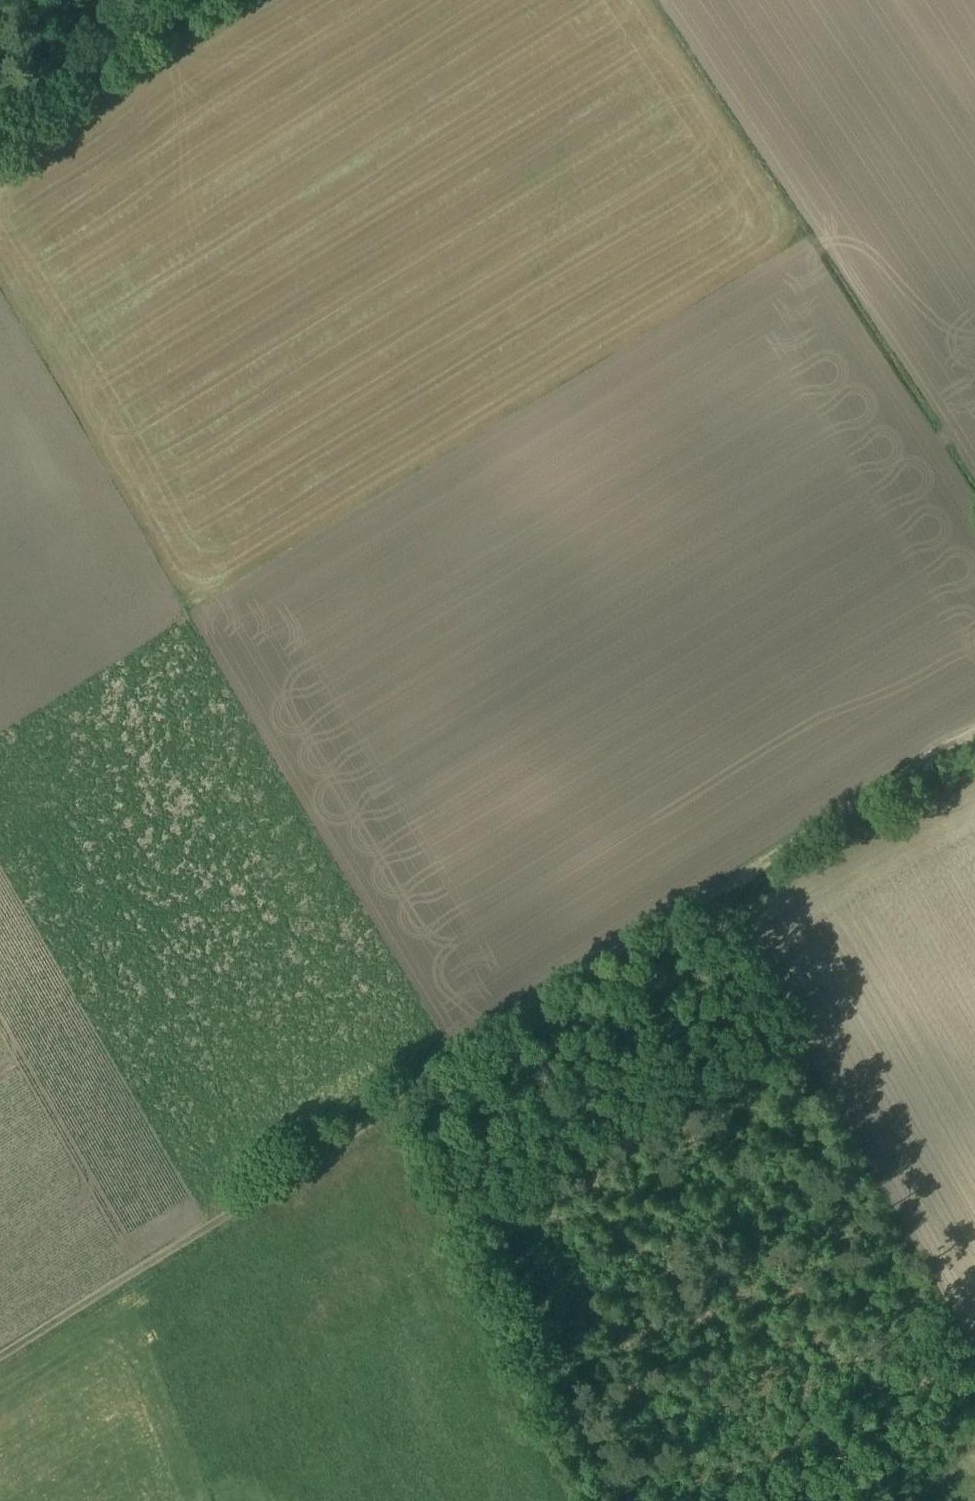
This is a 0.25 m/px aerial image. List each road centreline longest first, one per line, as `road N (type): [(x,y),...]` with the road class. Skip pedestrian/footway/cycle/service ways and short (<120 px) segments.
road 1 (track): [(0,1347),(974,731)]
road 2 (track): [(0,141),(223,0)]

